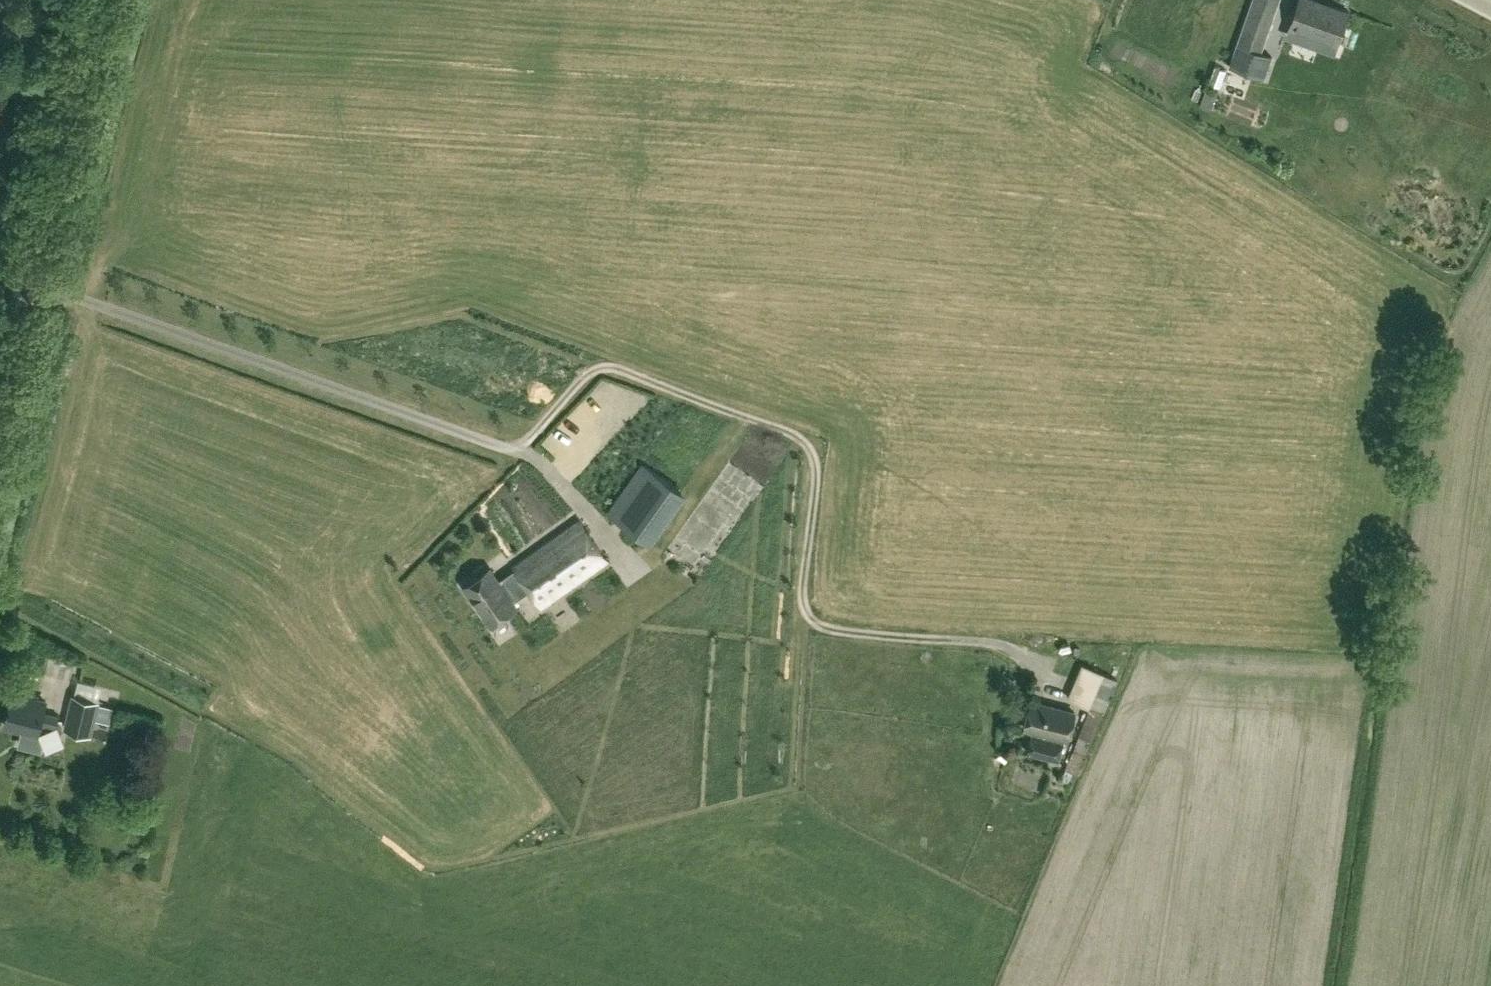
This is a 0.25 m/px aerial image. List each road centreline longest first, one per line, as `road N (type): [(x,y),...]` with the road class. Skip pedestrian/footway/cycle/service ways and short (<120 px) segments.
road 1 (tertiary): [(0,386),(97,0)]

